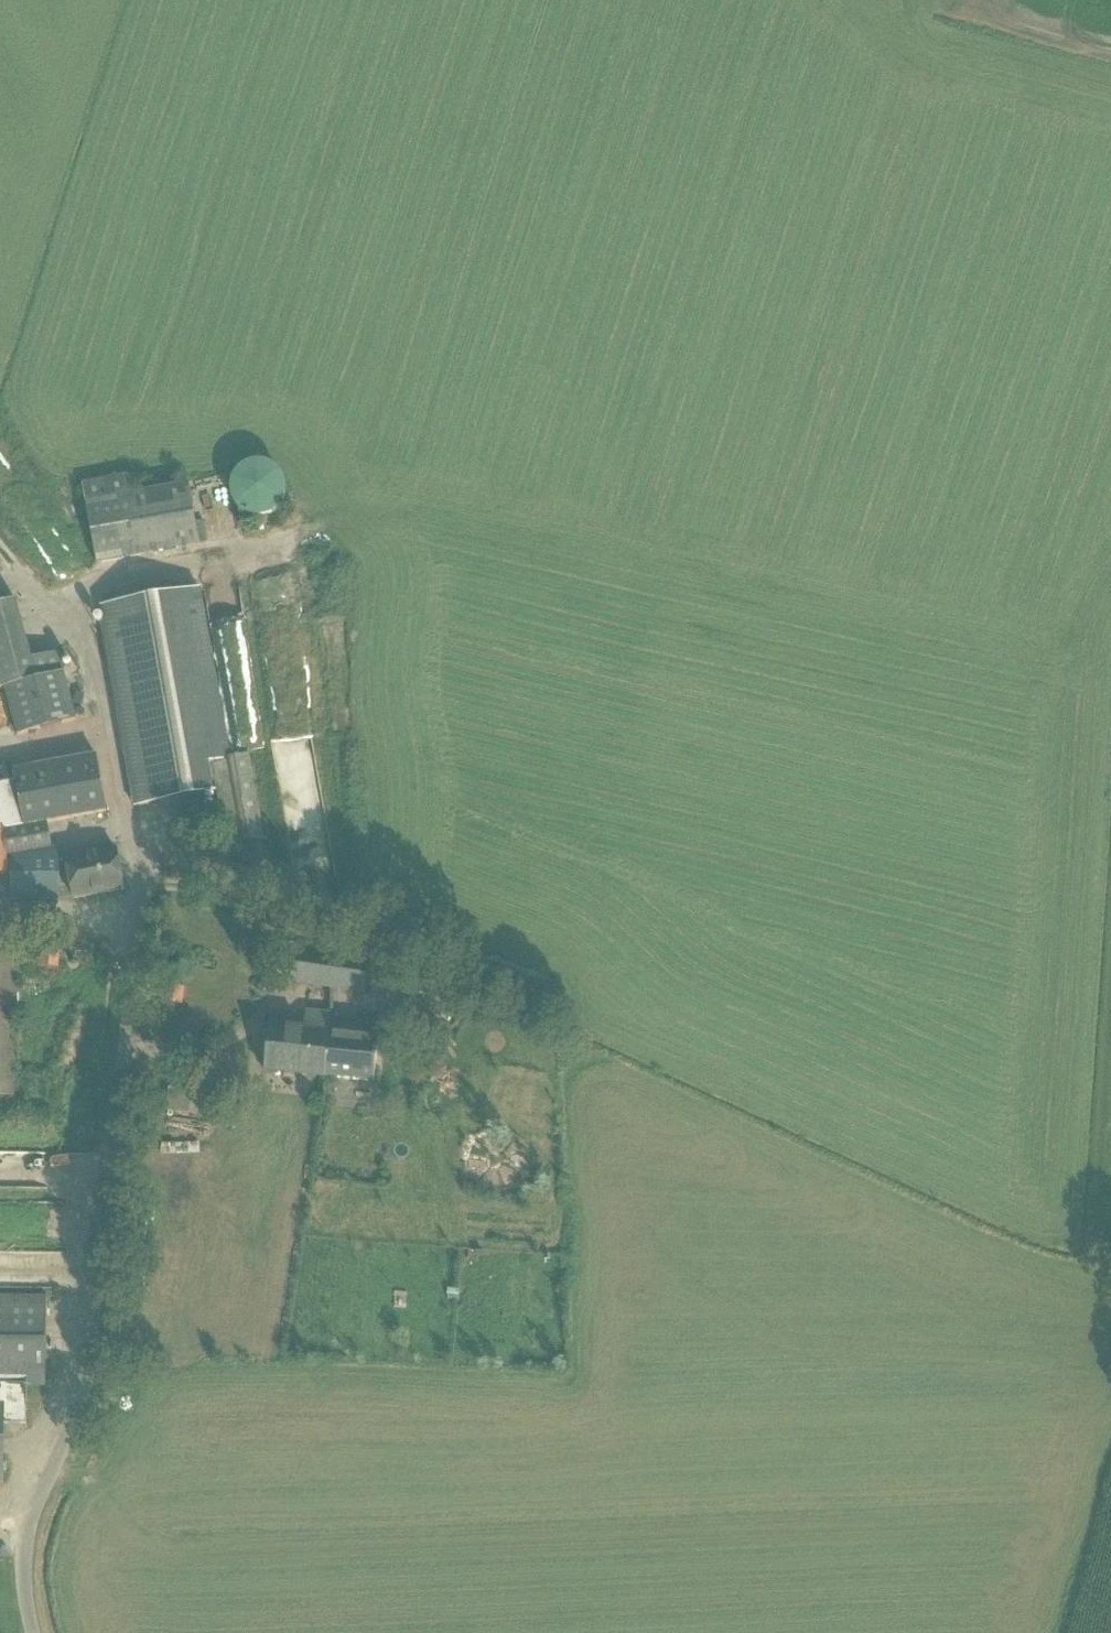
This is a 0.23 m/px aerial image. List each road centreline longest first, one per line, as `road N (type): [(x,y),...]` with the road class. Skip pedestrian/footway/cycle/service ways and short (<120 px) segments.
road 1 (unclassified): [(34,1632),(23,1578),(26,1534),(79,1409),(89,1364),(137,930)]

